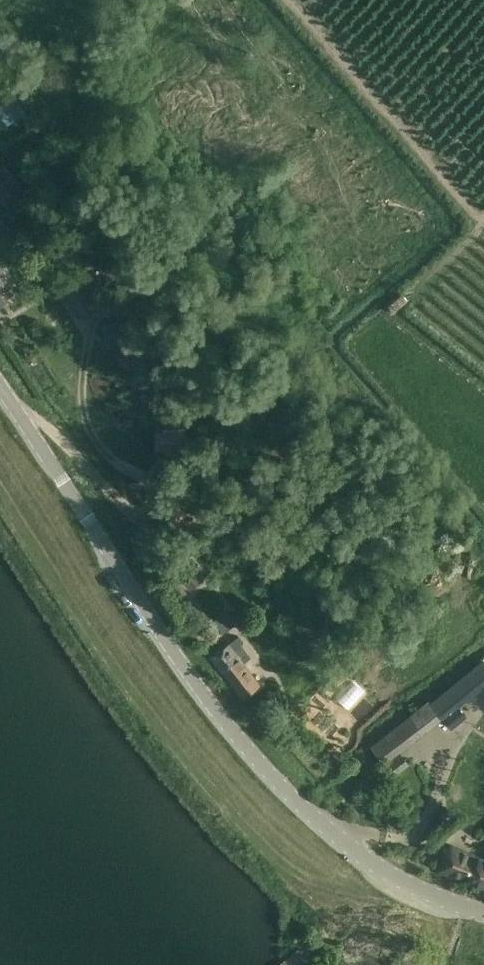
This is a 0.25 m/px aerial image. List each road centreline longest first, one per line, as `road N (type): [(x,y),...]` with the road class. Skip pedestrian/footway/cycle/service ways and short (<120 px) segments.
road 1 (tertiary): [(483,912),(338,850),(218,725),(0,387)]

